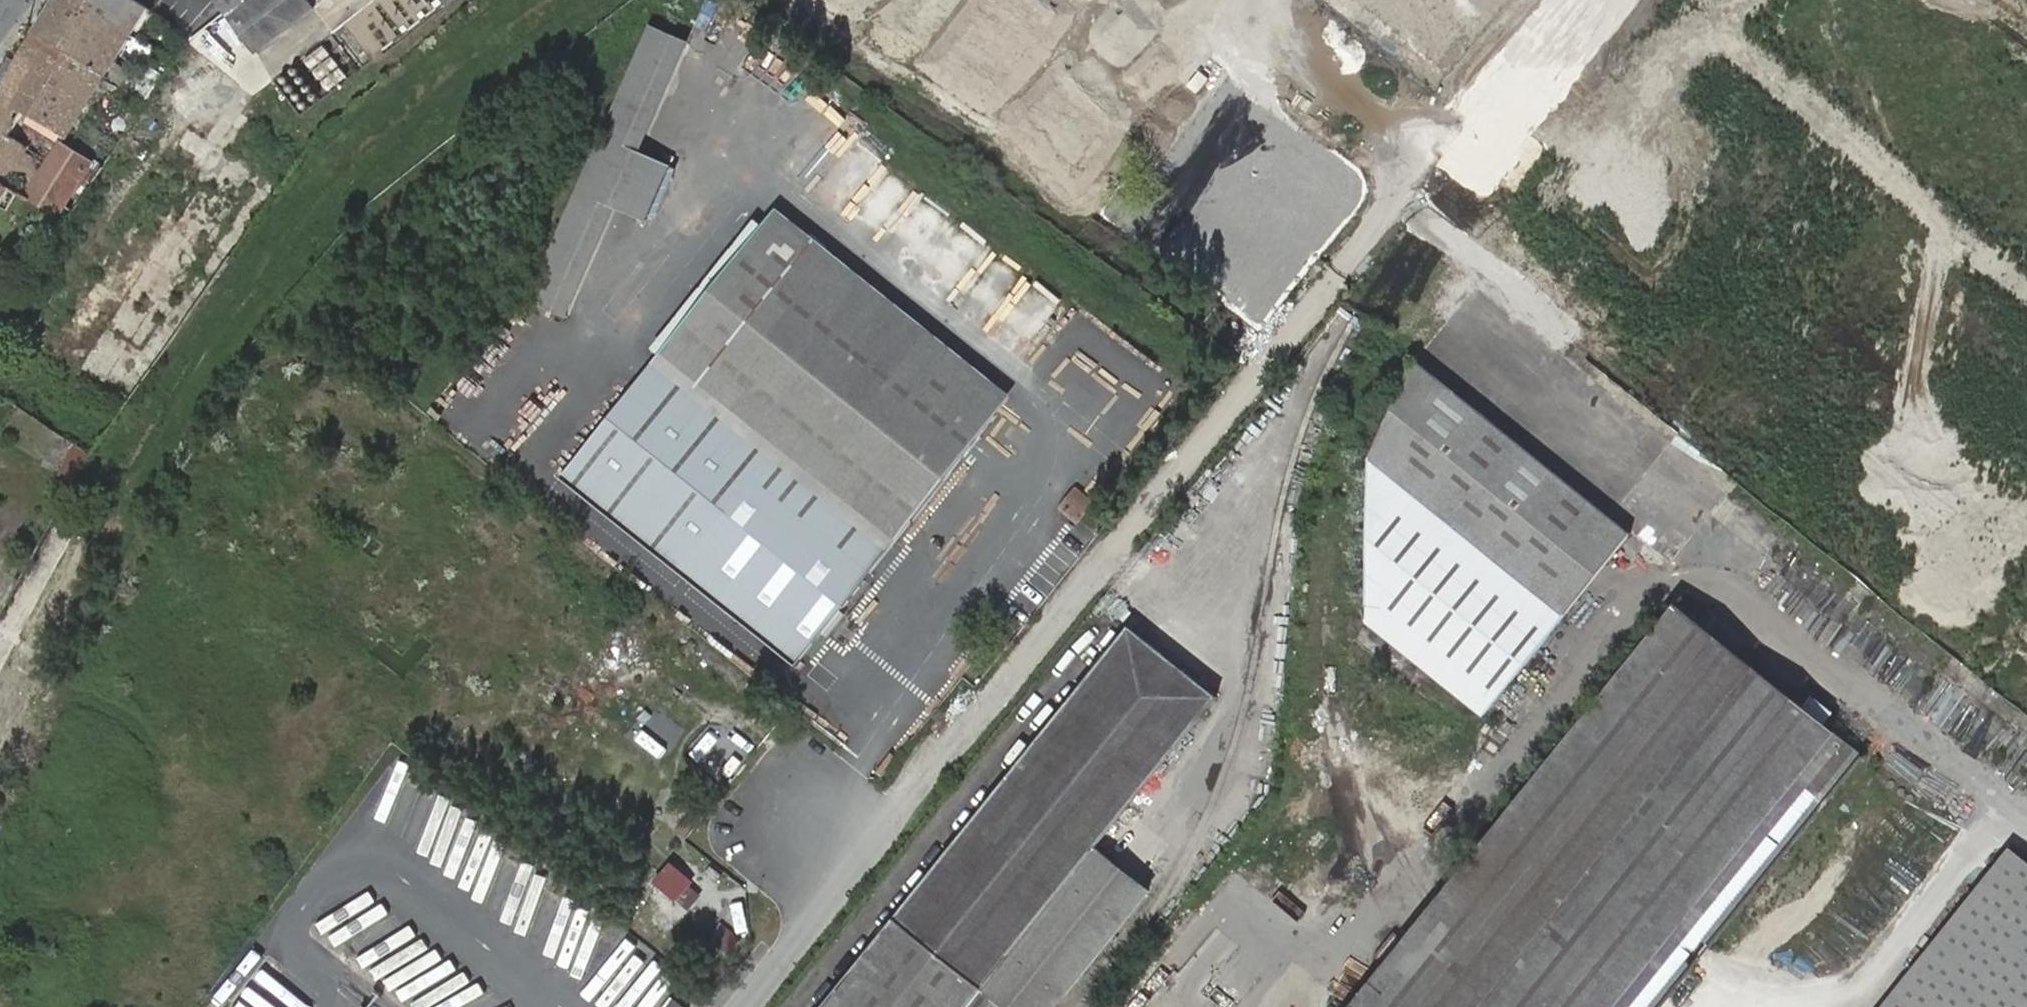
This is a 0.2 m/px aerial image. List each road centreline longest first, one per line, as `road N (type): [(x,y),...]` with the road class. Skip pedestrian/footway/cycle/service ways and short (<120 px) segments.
road 1 (unclassified): [(1388,210),(745,1006)]
road 2 (unknown): [(1388,210),(1463,156),(1593,0)]

